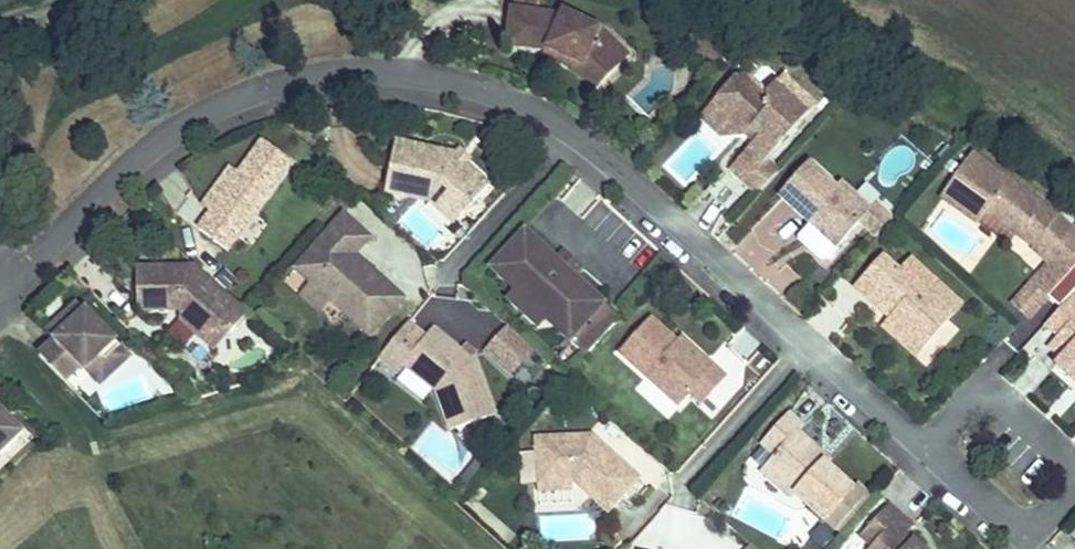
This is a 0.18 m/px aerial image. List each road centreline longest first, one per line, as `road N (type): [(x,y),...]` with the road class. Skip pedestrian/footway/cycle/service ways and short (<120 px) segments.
road 1 (residential): [(0,282),(26,270),(166,129),(219,96),(282,77),(362,68),(440,73),(490,83),(573,129),(936,453)]
road 2 (residential): [(936,453),(1027,535),(1074,487)]

